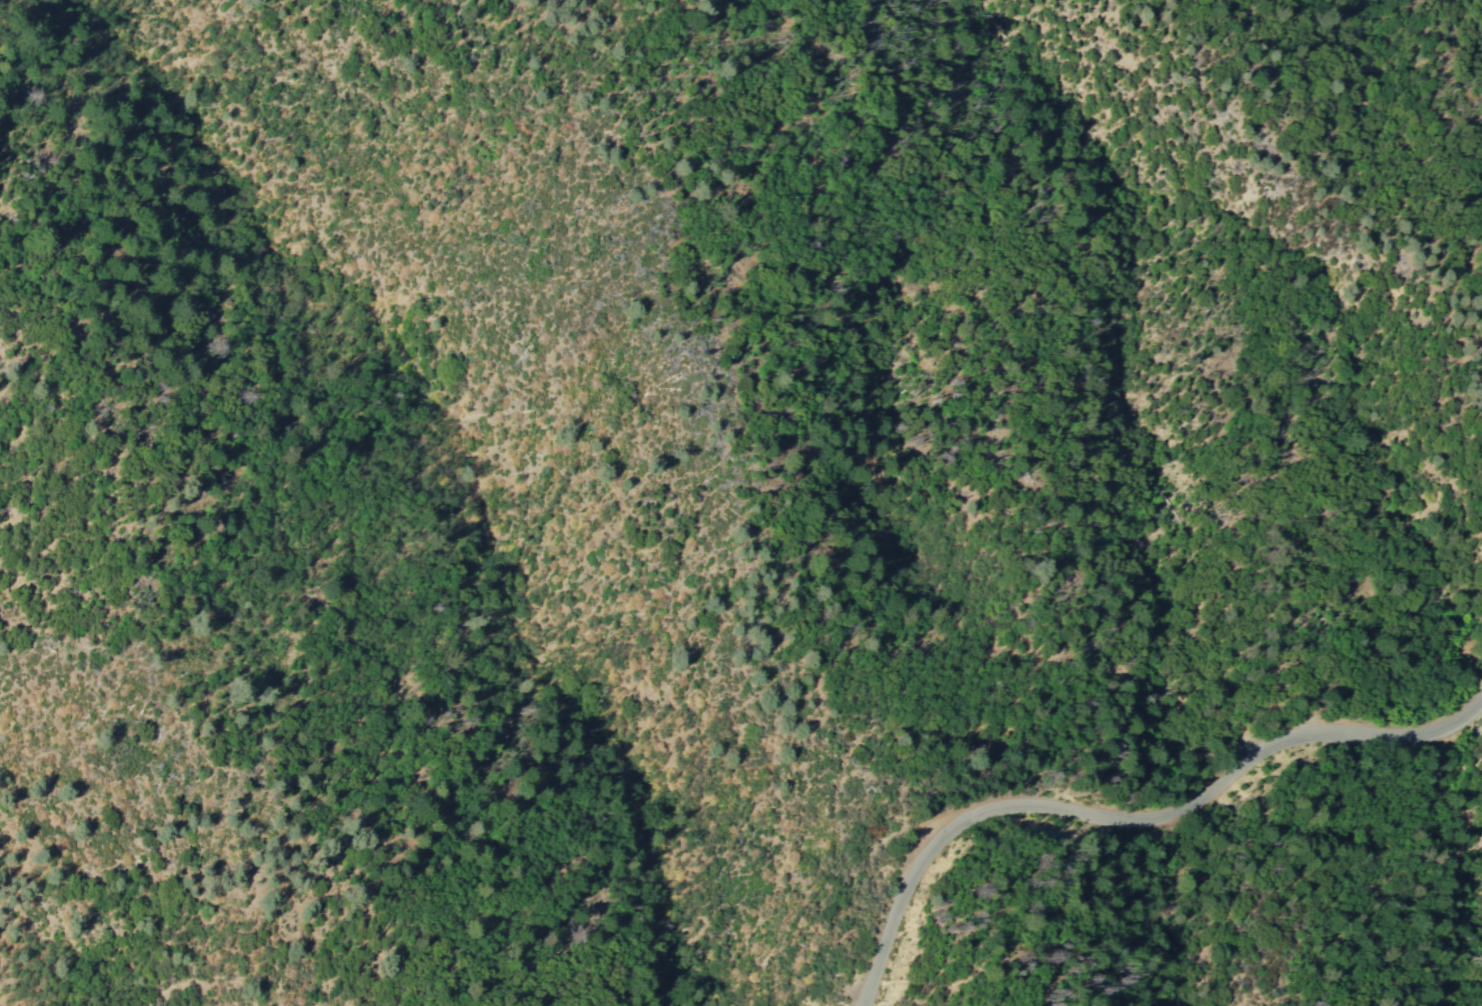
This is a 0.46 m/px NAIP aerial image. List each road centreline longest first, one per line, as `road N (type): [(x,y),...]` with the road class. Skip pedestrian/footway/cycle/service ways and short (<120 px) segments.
road 1 (residential): [(870,1005),(933,860),(992,814),(1050,803),(1163,813),(1302,740),(1348,731),(1426,733),(1481,702)]

